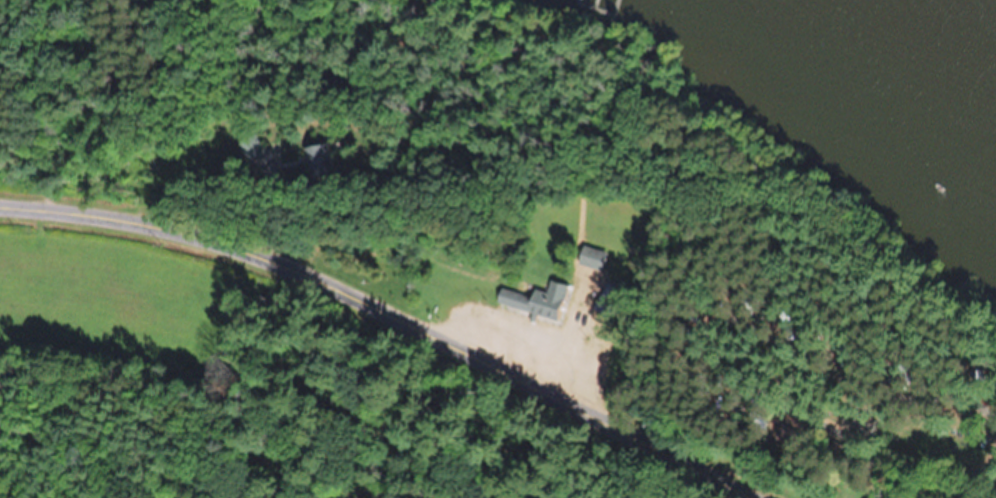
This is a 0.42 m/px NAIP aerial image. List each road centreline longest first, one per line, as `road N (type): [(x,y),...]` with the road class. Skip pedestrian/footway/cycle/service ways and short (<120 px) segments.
road 1 (secondary): [(766,497),(552,377),(226,237),(139,212),(0,200)]
road 2 (residential): [(57,201),(82,0)]

